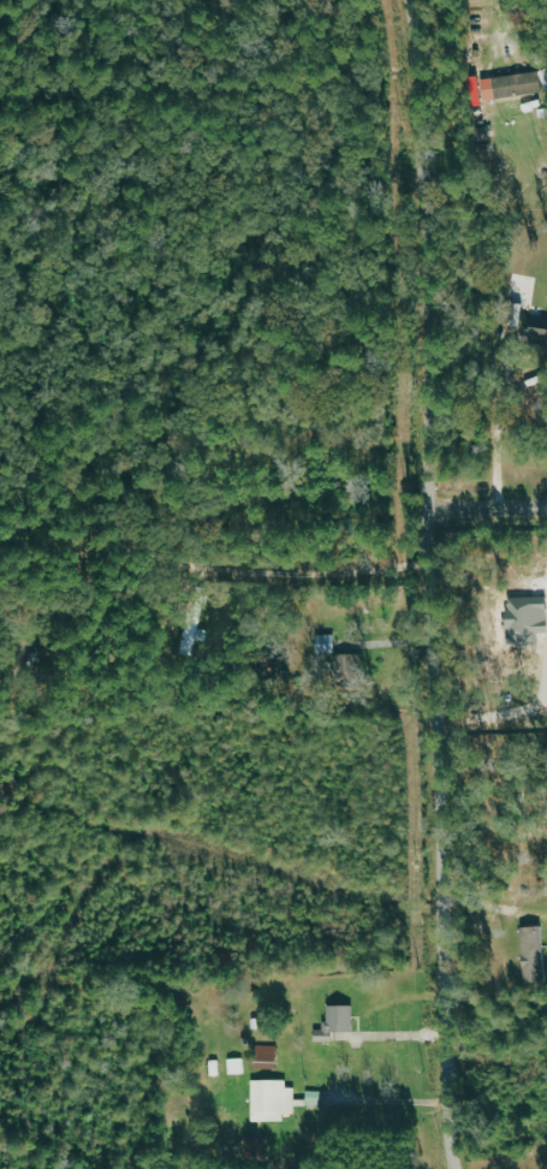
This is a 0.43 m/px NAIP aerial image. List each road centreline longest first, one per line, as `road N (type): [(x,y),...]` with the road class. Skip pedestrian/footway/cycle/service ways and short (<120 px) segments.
road 1 (residential): [(456,1168),(402,0)]
road 2 (residential): [(423,517),(546,516)]

